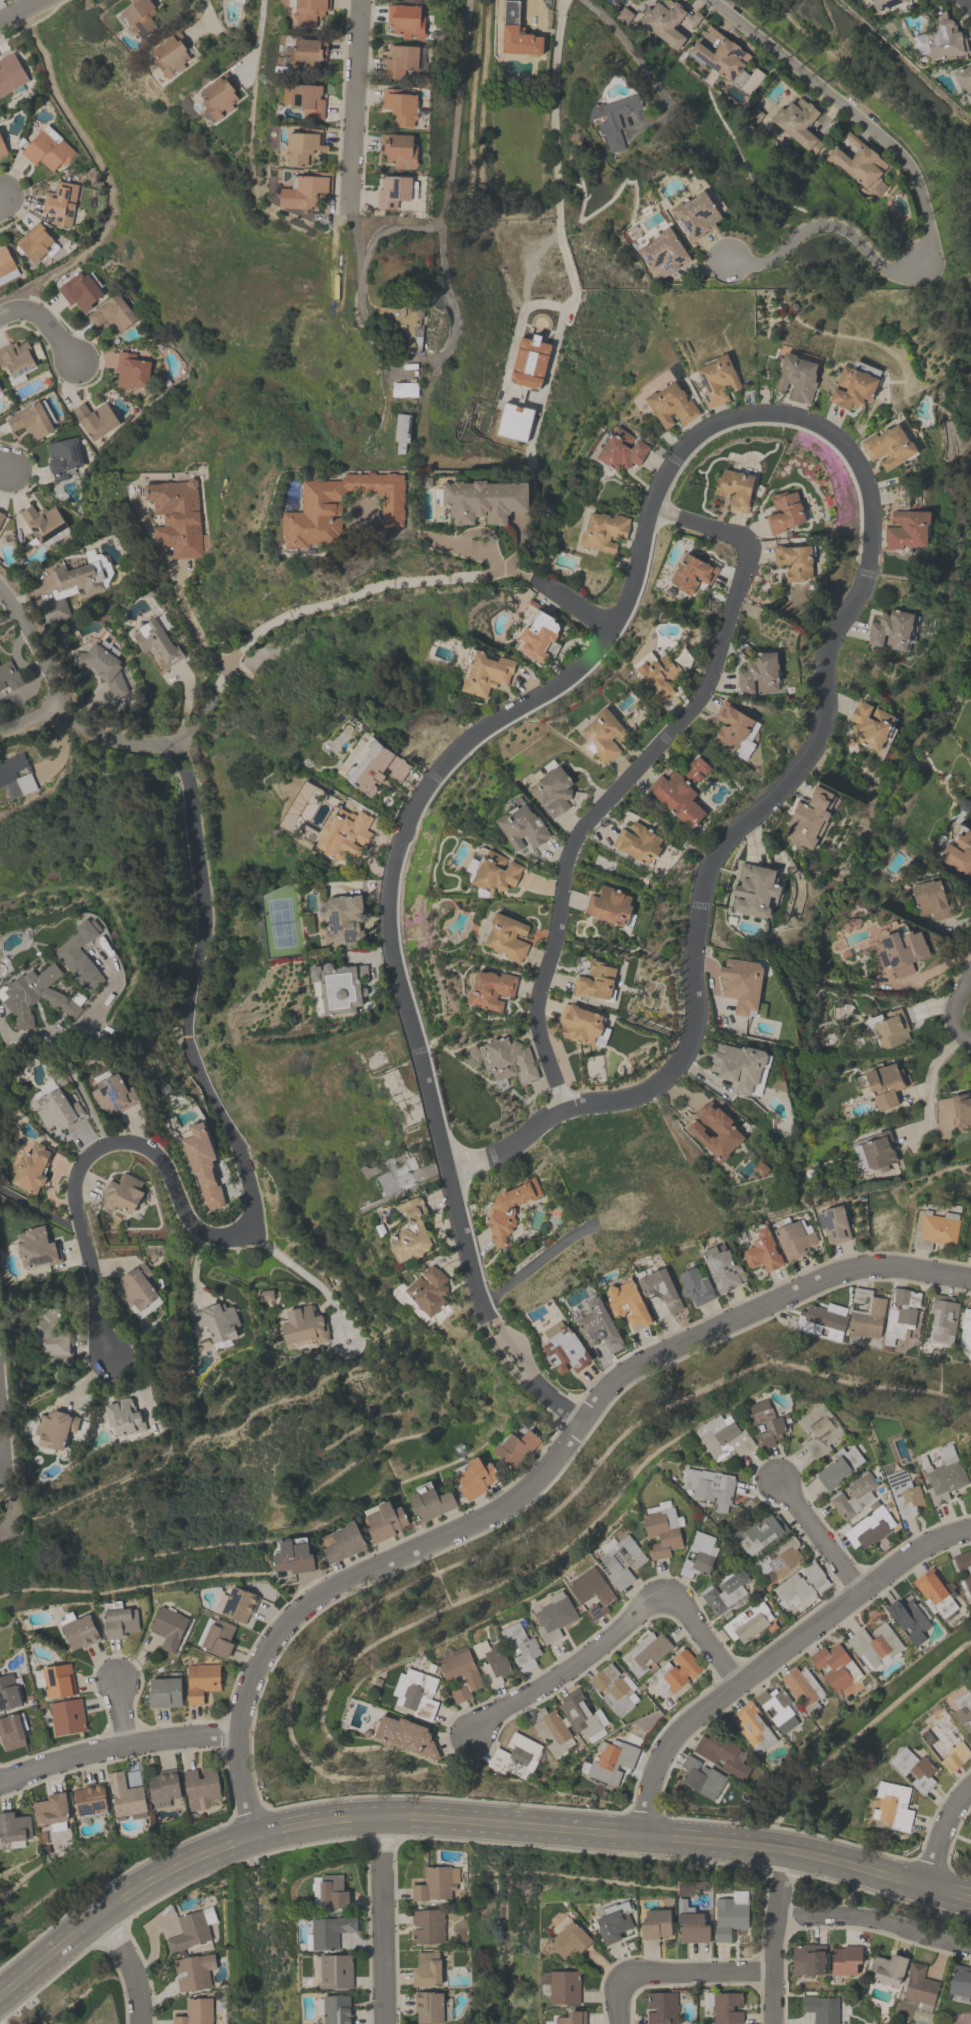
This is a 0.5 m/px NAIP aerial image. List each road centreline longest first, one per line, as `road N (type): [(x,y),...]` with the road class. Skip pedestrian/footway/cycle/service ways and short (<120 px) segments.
road 1 (residential): [(609,629),(635,574),(668,463),(702,425),(734,410),(785,409),(847,449),(867,498),(869,547),(823,641),(821,703),(809,738),(778,782),(719,838),(707,867),(698,1015),(681,1060),(649,1089),(562,1109),(500,1150),(445,1166)]
road 2 (secondary): [(0,1998),(136,1889),(209,1851),(310,1818),(379,1814),(712,1841),(815,1856),(970,1898)]
road 3 (residential): [(609,629),(575,668),(487,724),(436,776),(400,836),(387,912),(488,1320),(529,1380),(581,1421)]
road 4 (residential): [(562,1109),(536,1010),(570,846),(698,697),(743,555),(742,540),(652,509)]
road 5 (residential): [(59,707),(114,742),(179,741),(205,919),(187,1042),(240,1152),(256,1236)]
road 6 (residential): [(252,1835),(237,1733),(257,1659),(273,1635),(321,1592),(494,1510),(532,1481),(581,1421)]
road 7 (residential): [(710,0),(912,165),(931,229),(917,260),(902,267),(878,265),(845,228),(826,222),(804,227),(783,254),(761,264),(725,259)]
road 8 (residential): [(581,1421),(633,1365),(820,1280),(864,1266),(970,1278)]
road 9 (residential): [(256,1236),(196,1225),(168,1169),(142,1143),(95,1146),(78,1165),(73,1190),(109,1353)]
road 10 (residential): [(476,1740),(497,1715),(599,1652),(670,1590),(741,1687)]
road 11 (residential): [(647,1837),(654,1787),(687,1727),(864,1595)]
road 12 (residential): [(771,2023),(772,1971),(620,1974),(620,2023)]
road 13 (residential): [(0,1782),(168,1737),(237,1733)]
road 14 (residential): [(379,1814),(383,2023)]
road 15 (residential): [(356,0),(348,206)]
road 16 (residential): [(775,1915),(857,1918),(970,1948)]
road 17 (residential): [(781,1483),(864,1595)]
road 18 (residential): [(896,1135),(929,1123),(931,1071),(960,1034)]
road 19 (residential): [(481,1301),(586,1223)]
road 20 (residential): [(0,591),(59,707)]
road 21 (residential): [(864,1595),(926,1549),(970,1532)]
road 22 (residential): [(772,1971),(785,1850)]

